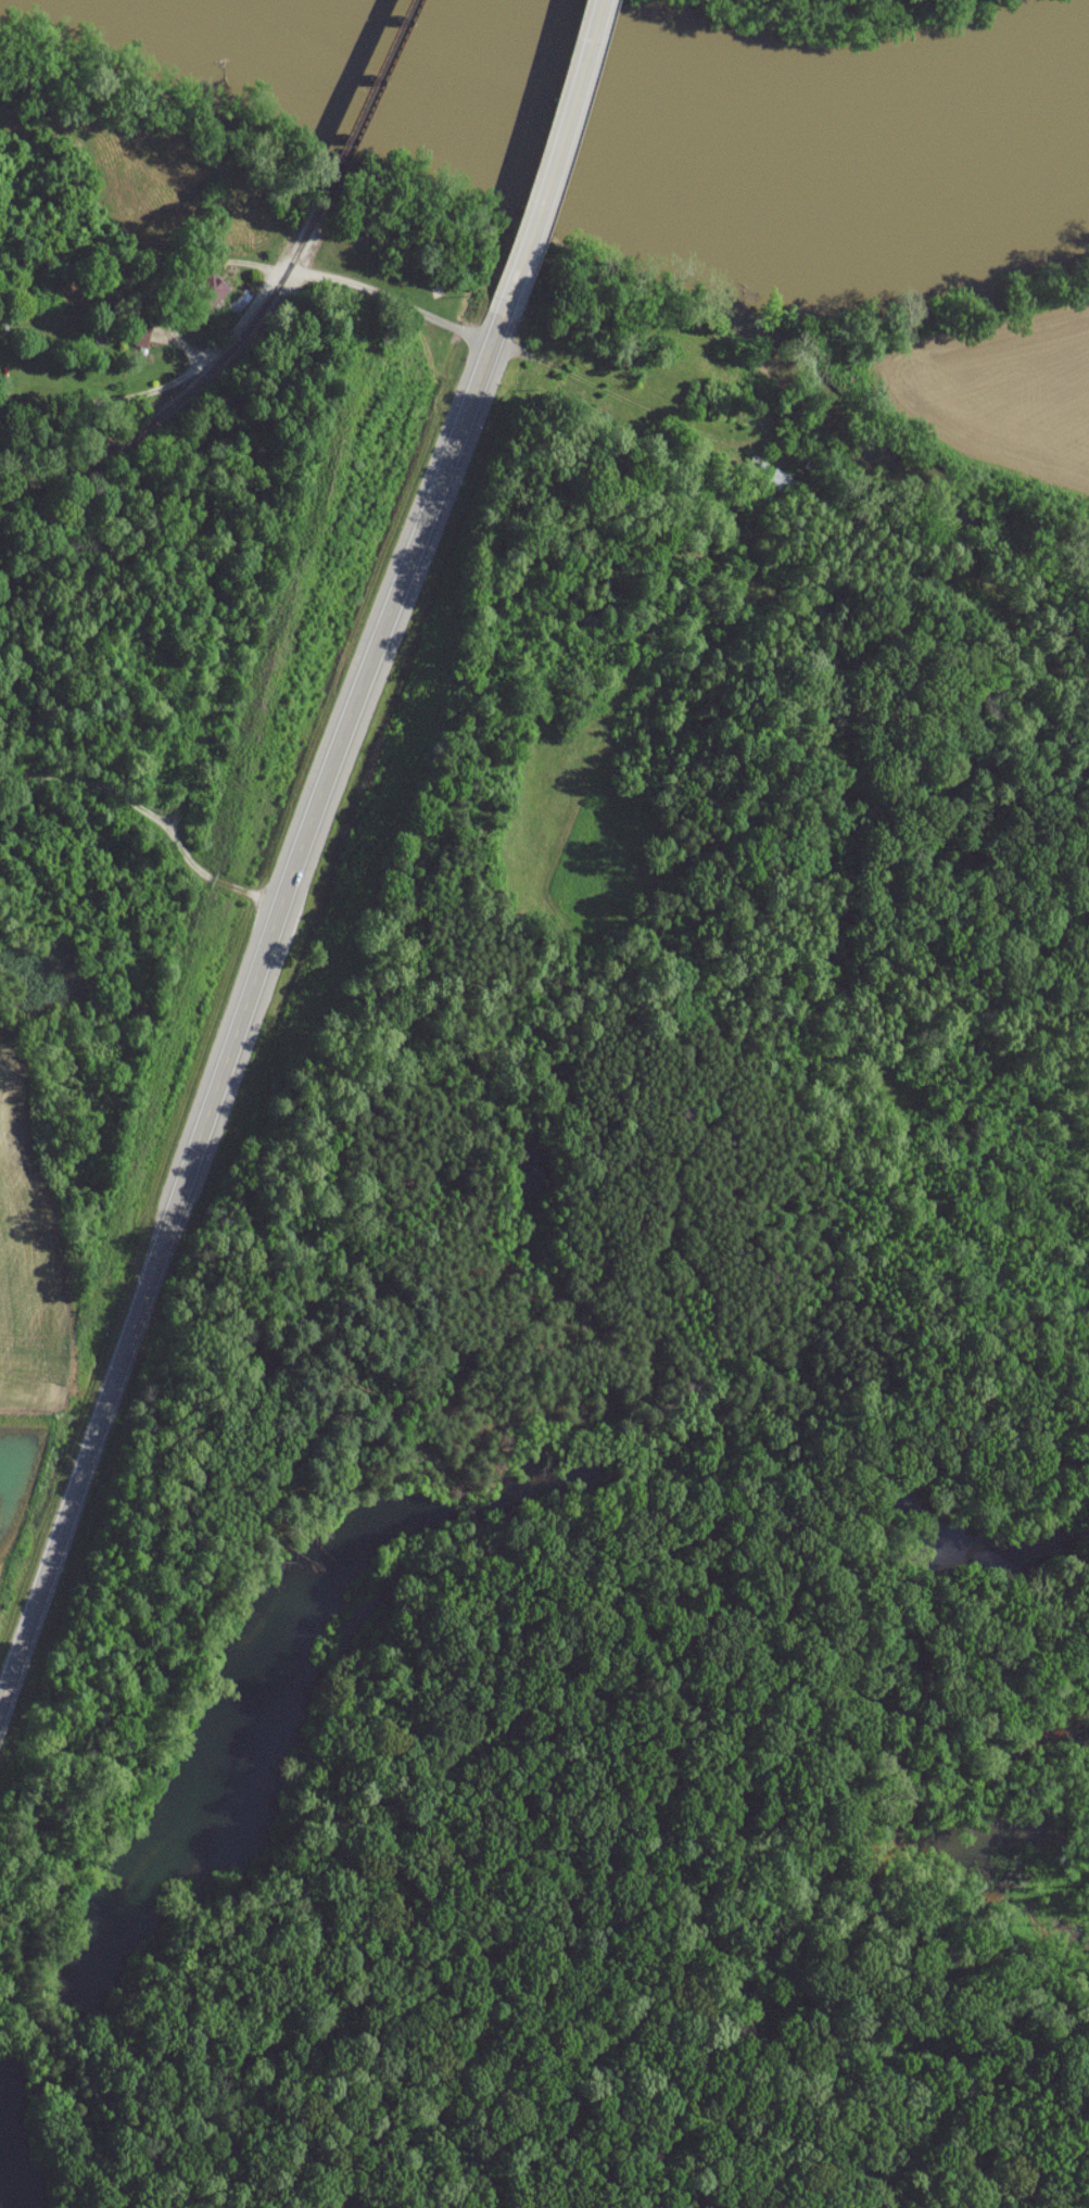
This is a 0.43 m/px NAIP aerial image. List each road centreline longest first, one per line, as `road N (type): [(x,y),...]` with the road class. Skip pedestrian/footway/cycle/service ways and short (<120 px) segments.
road 1 (primary): [(0,1716),(312,827),(499,324)]
road 2 (primary): [(499,324),(599,0)]

